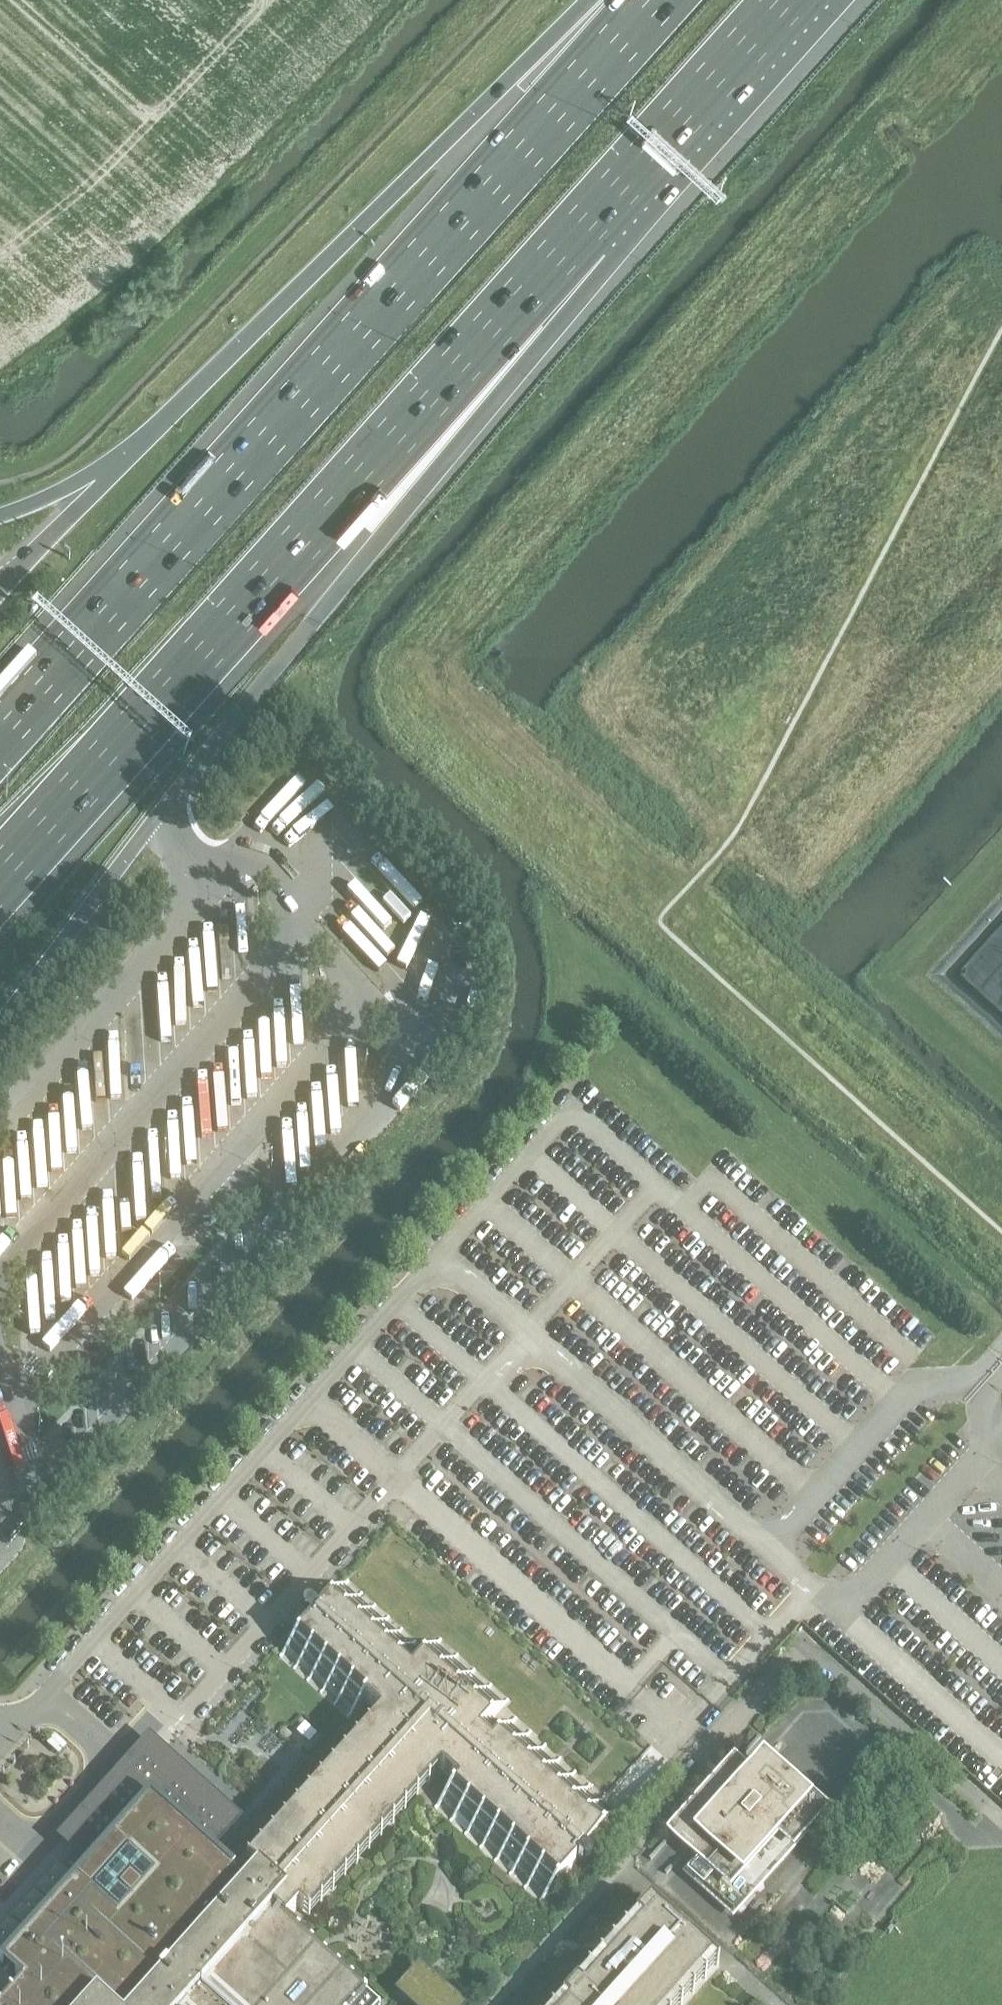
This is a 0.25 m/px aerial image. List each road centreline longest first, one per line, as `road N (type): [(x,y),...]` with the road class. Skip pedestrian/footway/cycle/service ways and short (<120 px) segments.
road 1 (motorway): [(657,0),(0,733)]
road 2 (motorway): [(0,883),(580,230)]
road 3 (motorway): [(626,0),(507,79),(121,463)]
road 4 (motorway): [(213,744),(380,540),(580,230)]
road 5 (motorway): [(580,230),(786,0)]
road 6 (track): [(622,1857),(779,2004)]

